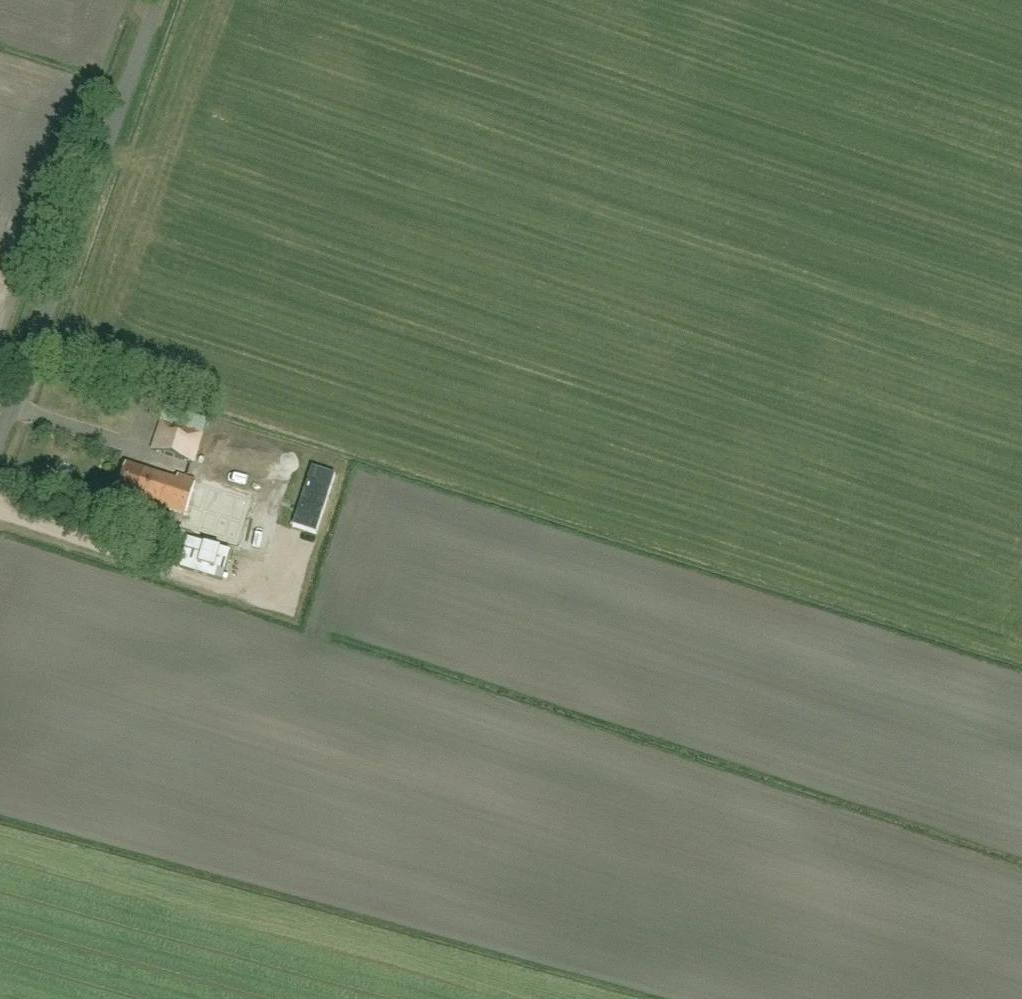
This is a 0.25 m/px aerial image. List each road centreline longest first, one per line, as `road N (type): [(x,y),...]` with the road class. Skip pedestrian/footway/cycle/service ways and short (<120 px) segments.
road 1 (unclassified): [(0,437),(158,0)]

